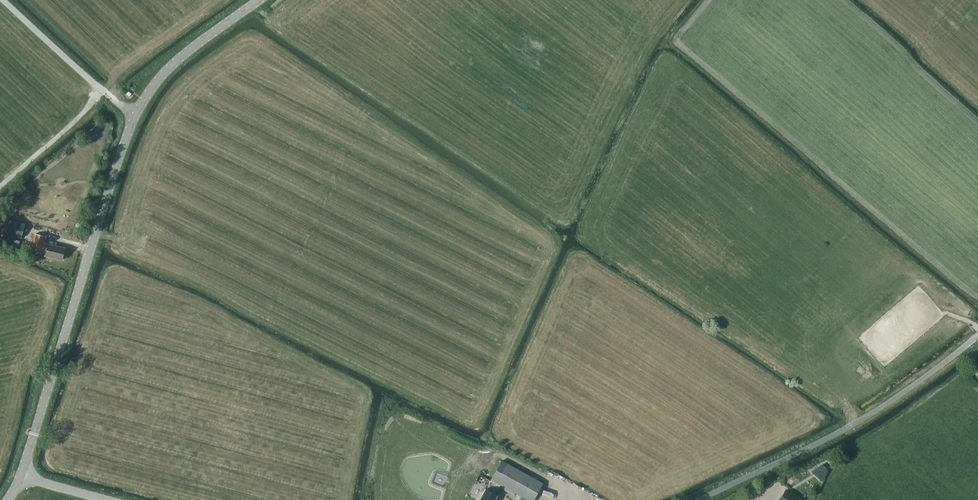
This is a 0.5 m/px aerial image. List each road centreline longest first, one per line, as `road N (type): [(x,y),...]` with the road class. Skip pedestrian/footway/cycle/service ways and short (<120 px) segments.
road 1 (tertiary): [(21,474),(134,114),(183,54),(260,0)]
road 2 (unclassified): [(697,499),(854,423),(977,334)]
road 3 (track): [(134,114),(10,0)]

